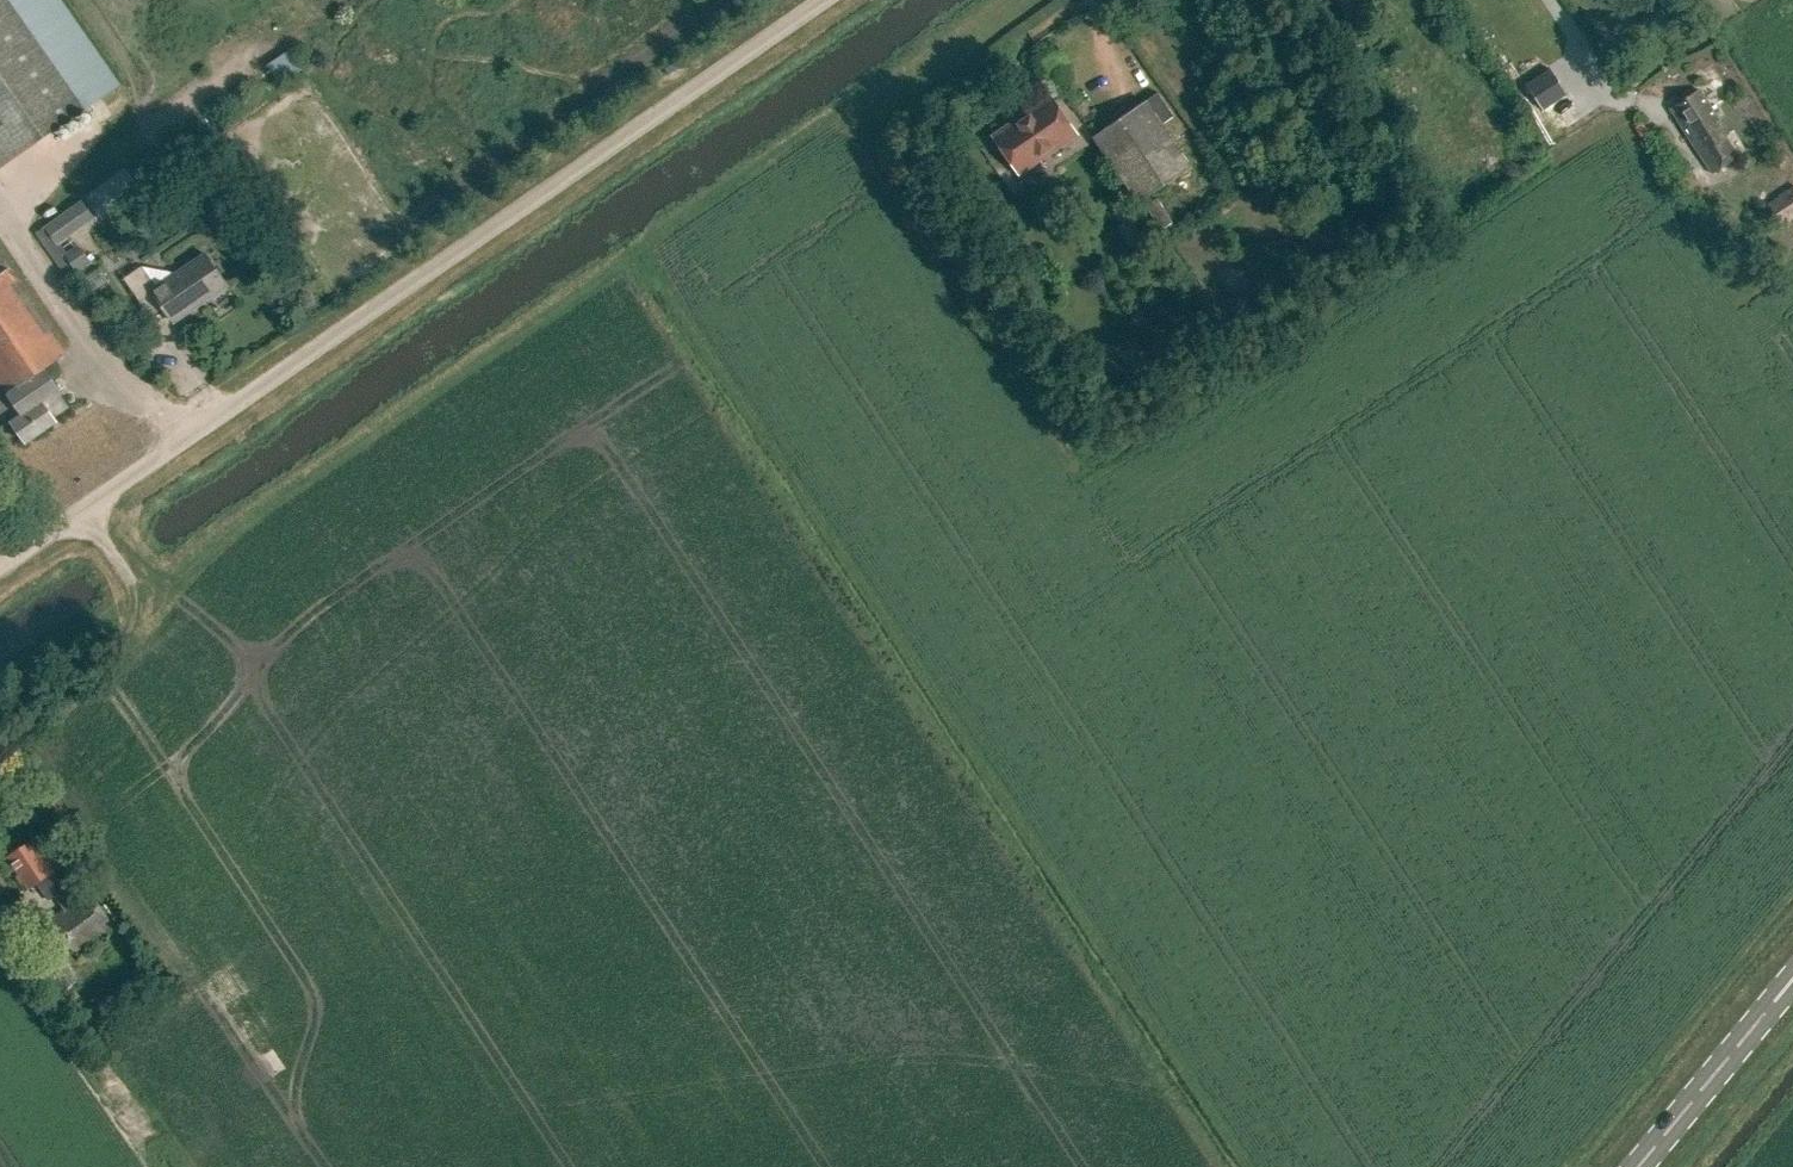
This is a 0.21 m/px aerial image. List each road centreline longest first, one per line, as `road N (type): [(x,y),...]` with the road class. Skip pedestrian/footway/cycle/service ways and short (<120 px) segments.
road 1 (unclassified): [(0,563),(818,0)]
road 2 (secondary): [(1637,1166),(1792,978)]

